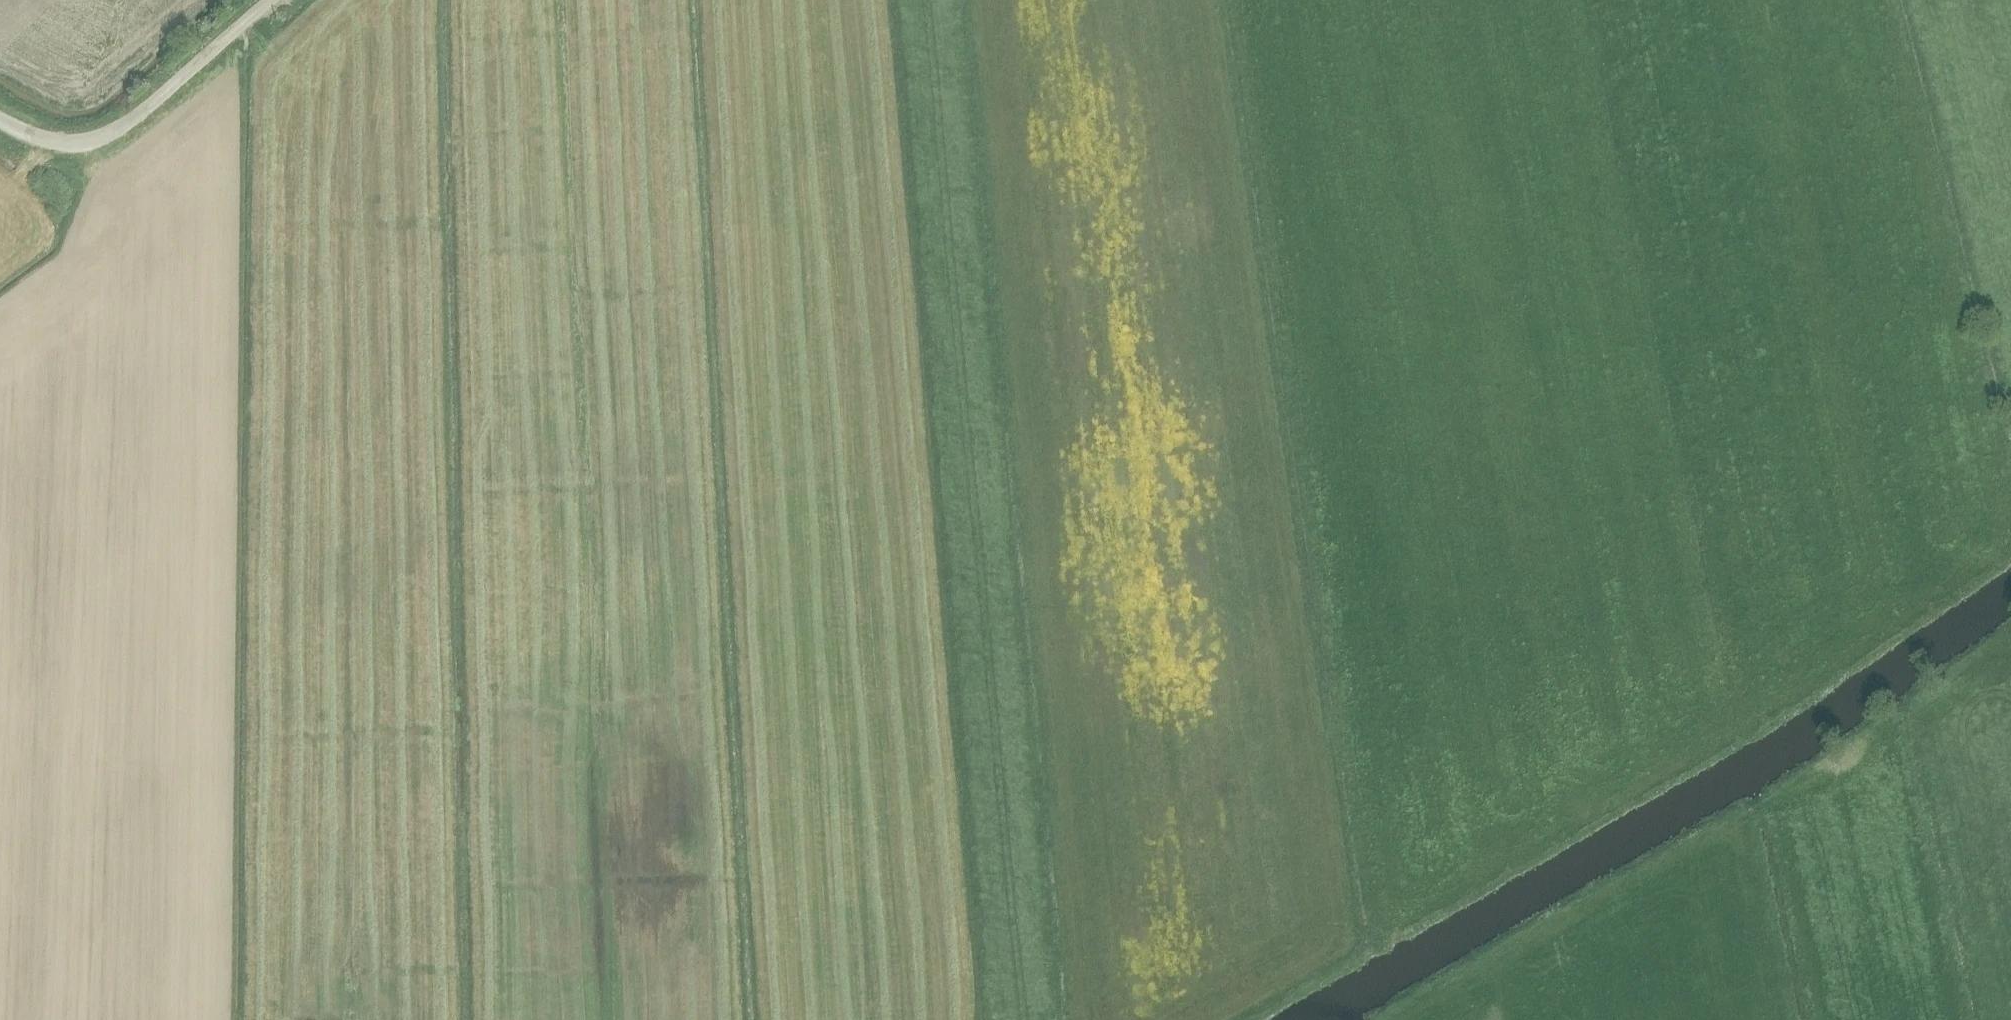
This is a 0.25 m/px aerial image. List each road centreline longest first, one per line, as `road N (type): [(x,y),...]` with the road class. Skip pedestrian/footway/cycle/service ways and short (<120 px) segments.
road 1 (unclassified): [(0,122),(48,142),(110,132),(271,0)]

